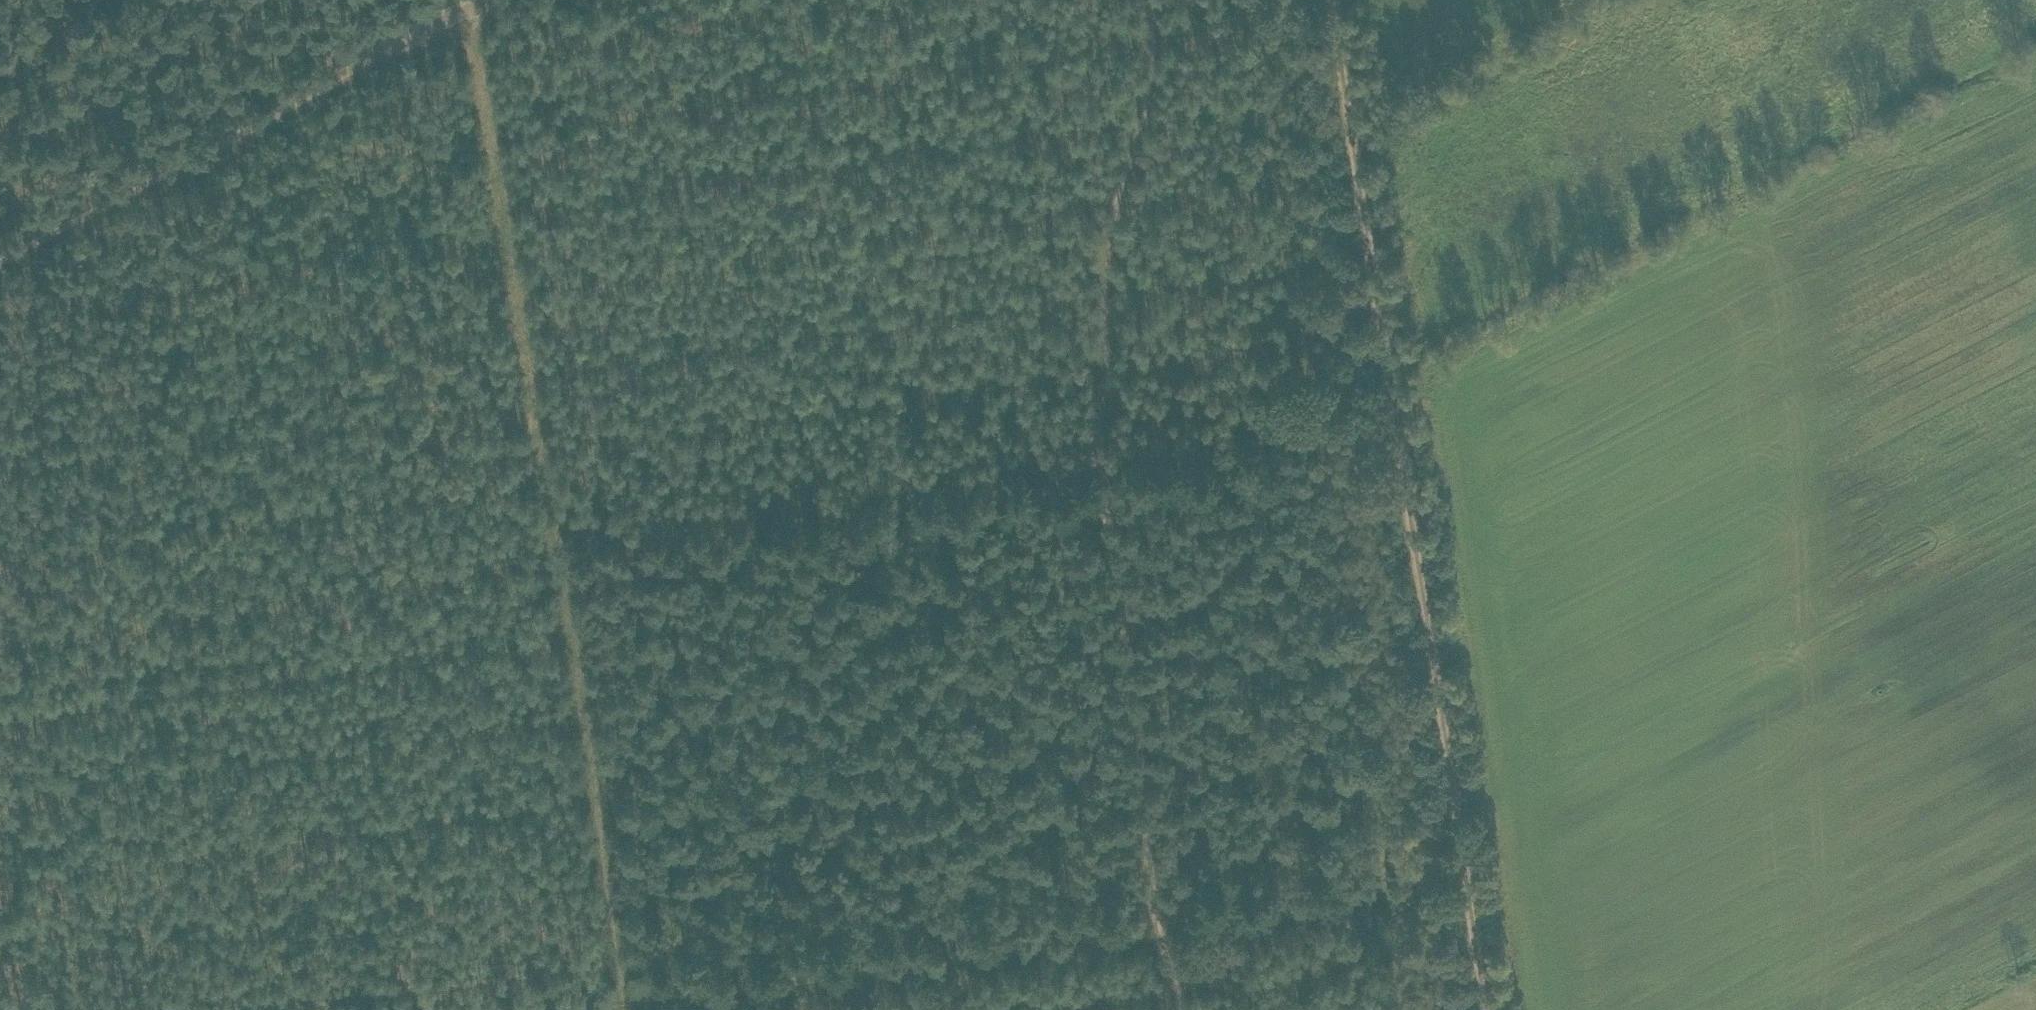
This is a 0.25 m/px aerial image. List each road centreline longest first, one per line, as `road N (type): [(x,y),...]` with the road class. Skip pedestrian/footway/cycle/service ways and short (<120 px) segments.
road 1 (track): [(1408,1009),(1254,0)]
road 2 (track): [(1485,1009),(1331,0)]
road 3 (track): [(1390,888),(1155,933),(559,1009)]
road 4 (track): [(0,263),(486,0)]
road 5 (track): [(557,534),(625,1009)]

